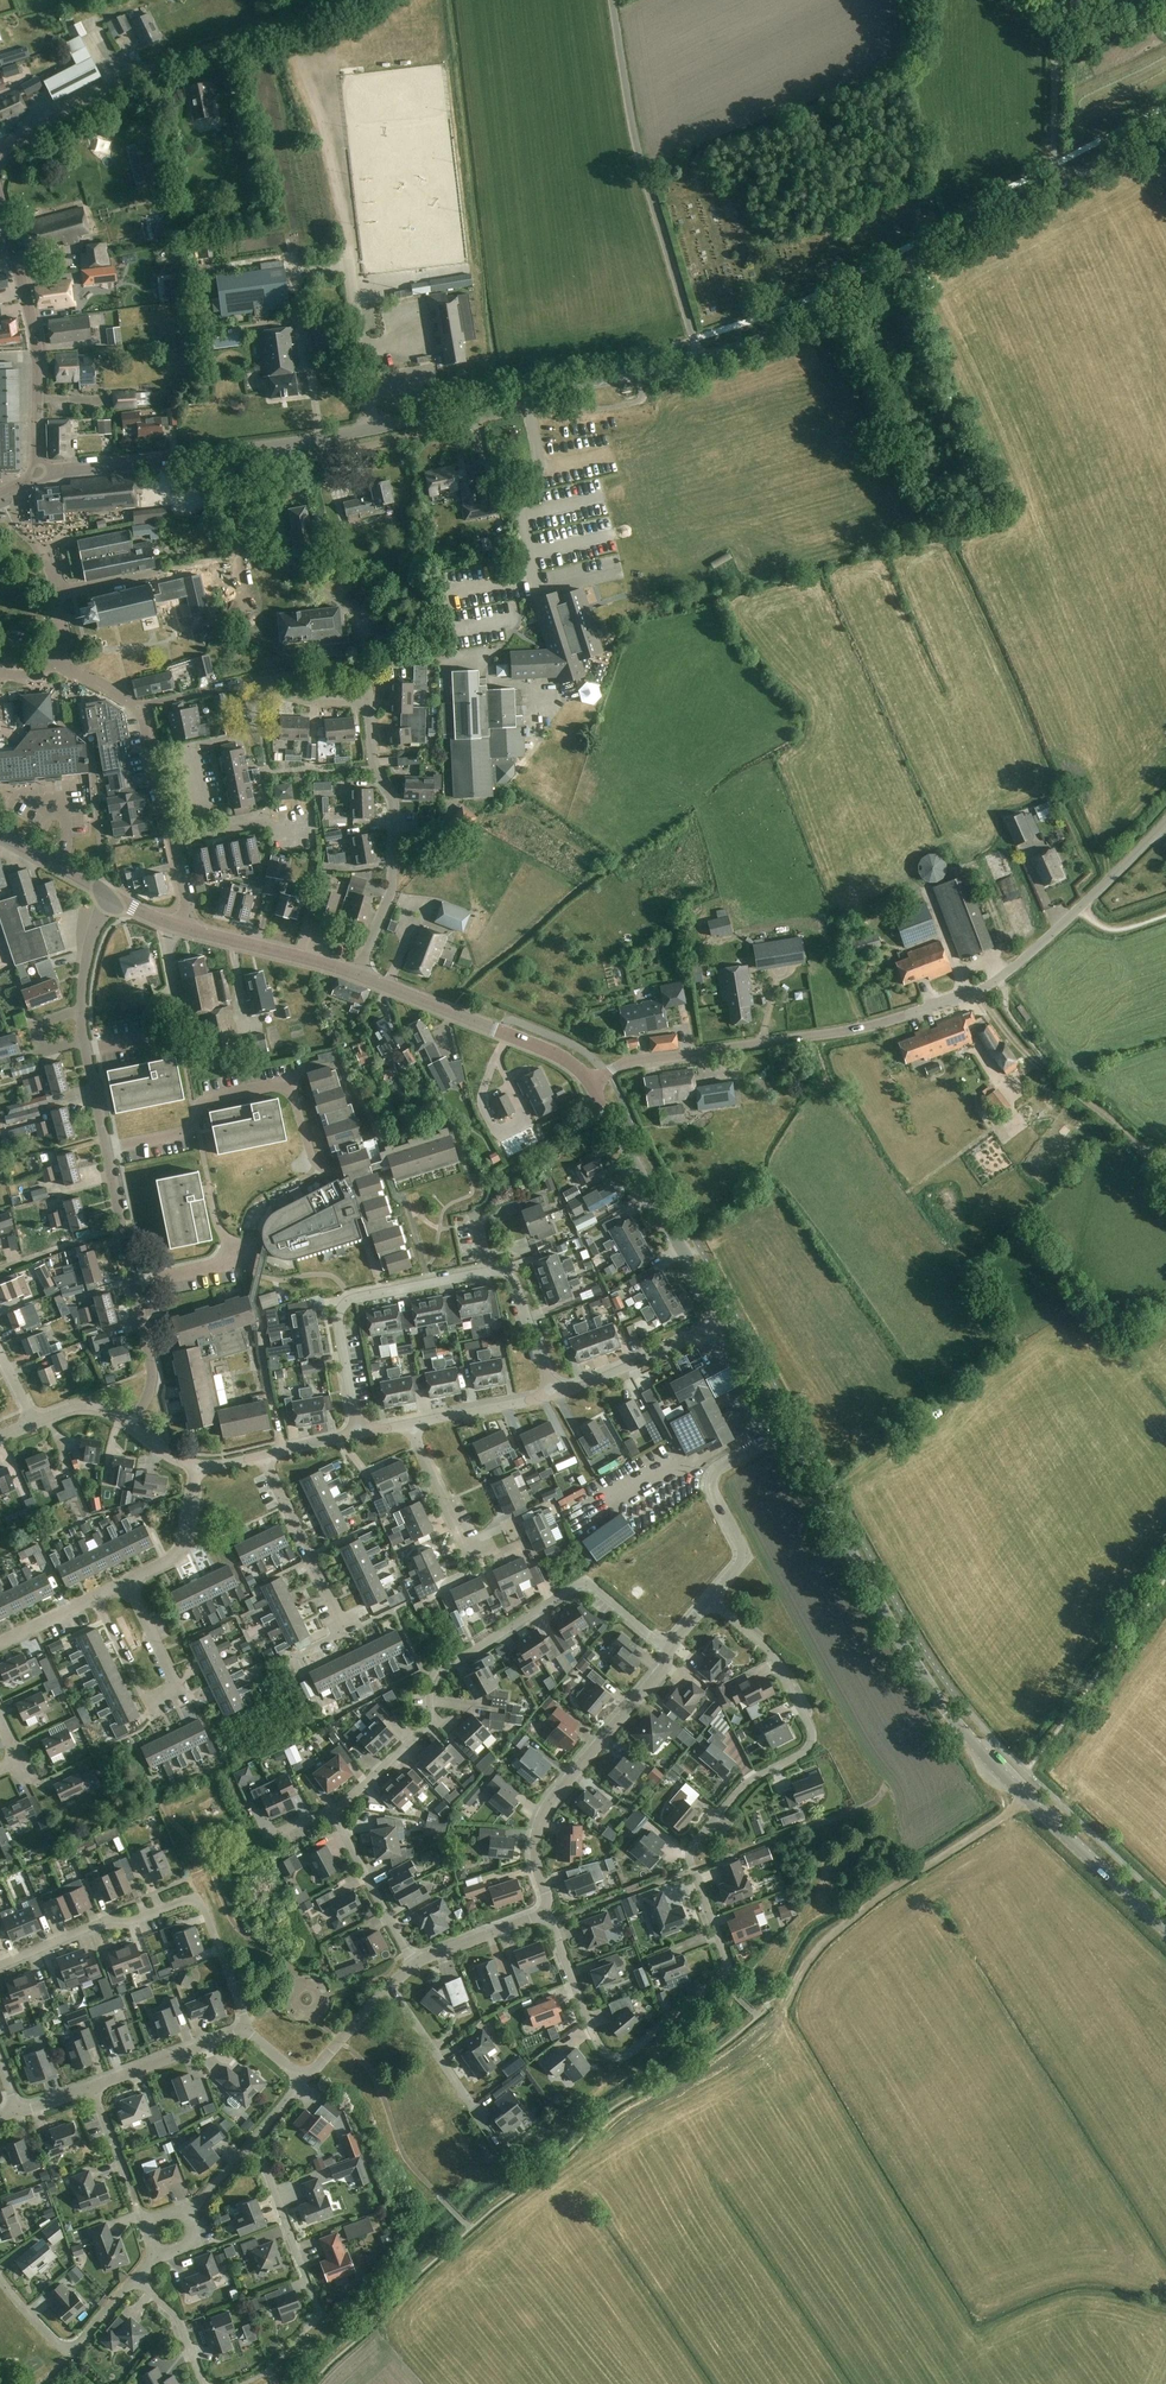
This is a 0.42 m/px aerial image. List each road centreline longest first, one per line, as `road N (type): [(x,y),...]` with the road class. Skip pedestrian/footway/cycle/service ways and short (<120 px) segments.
road 1 (residential): [(544,1910),(601,2048),(615,2057),(728,1969),(692,1847),(750,1780),(805,1751),(813,1737),(778,1663),(710,1601)]
road 2 (tertiary): [(40,477),(320,439),(700,359)]
road 3 (residential): [(589,1082),(634,1059),(852,1029),(978,991),(1021,960),(1165,821)]
road 4 (tertiary): [(1165,1929),(948,1711),(784,1432)]
road 5 (residential): [(131,1424),(152,1369),(82,1016),(104,894)]
road 6 (residential): [(330,1810),(431,1723),(434,1673),(586,1580),(670,1650)]
road 7 (tertiary): [(700,359),(779,332),(1062,185)]
road 8 (residential): [(0,151),(122,82),(341,0)]
road 9 (residential): [(700,359),(641,159),(613,0)]
road 10 (residential): [(0,1968),(98,1923),(197,1900),(248,2030)]
road 11 (track): [(1029,1799),(852,1920),(787,1995)]
road 12 (residential): [(544,1910),(536,1850),(543,1816),(665,1668),(670,1650)]
road 13 (residential): [(358,975),(392,889),(394,800),(374,766),(368,703)]
road 14 (residential): [(488,1271),(345,1303),(338,1320),(358,1433)]
road 15 (tertiary): [(40,477),(38,346),(0,204)]
road 16 (tertiary): [(722,1325),(589,1082)]
road 17 (residential): [(95,1596),(147,1703),(163,1696),(178,1687),(127,1581)]
road 18 (track): [(978,991),(1017,1046),(1122,1132),(1165,1183)]
road 19 (tertiary): [(589,1082),(534,1045),(358,975)]
road 20 (track): [(286,23),(323,118),(349,251)]
road 21 (residential): [(710,1601),(748,1557),(714,1493),(715,1477),(784,1432)]
road 22 (residential): [(308,2327),(320,2314),(266,2167),(246,2148)]
road 23 (residential): [(135,2279),(69,2354),(0,2280)]
road 24 (residential): [(347,1631),(262,1456)]
road 25 (residential): [(554,1395),(722,1325)]
road 26 (residential): [(1062,185),(1054,165),(1056,6)]
road 27 (tertiary): [(358,975),(187,931)]
road 28 (residential): [(416,1963),(330,1810)]
road 29 (residential): [(496,1547),(478,1552),(462,1540),(409,1424)]
road 30 (residential): [(92,2087),(248,2030)]
road 31 (residential): [(554,1395),(515,1283),(505,1272),(488,1271)]
road 32 (residential): [(315,828),(277,832),(268,821),(172,841)]
road 33 (residential): [(409,1424),(554,1395)]
road 34 (residential): [(127,1581),(183,1545),(200,1467)]
road 35 (residential): [(473,2103),(391,1987)]
road 36 (residential): [(172,841),(136,706)]
road 37 (residential): [(416,1963),(544,1910)]
road 38 (residential): [(135,2279),(178,2316),(204,2383)]
road 39 (residential): [(305,2079),(391,1987)]
road 40 (tertiary): [(784,1432),(722,1325)]
road 41 (residential): [(136,706),(257,681)]

